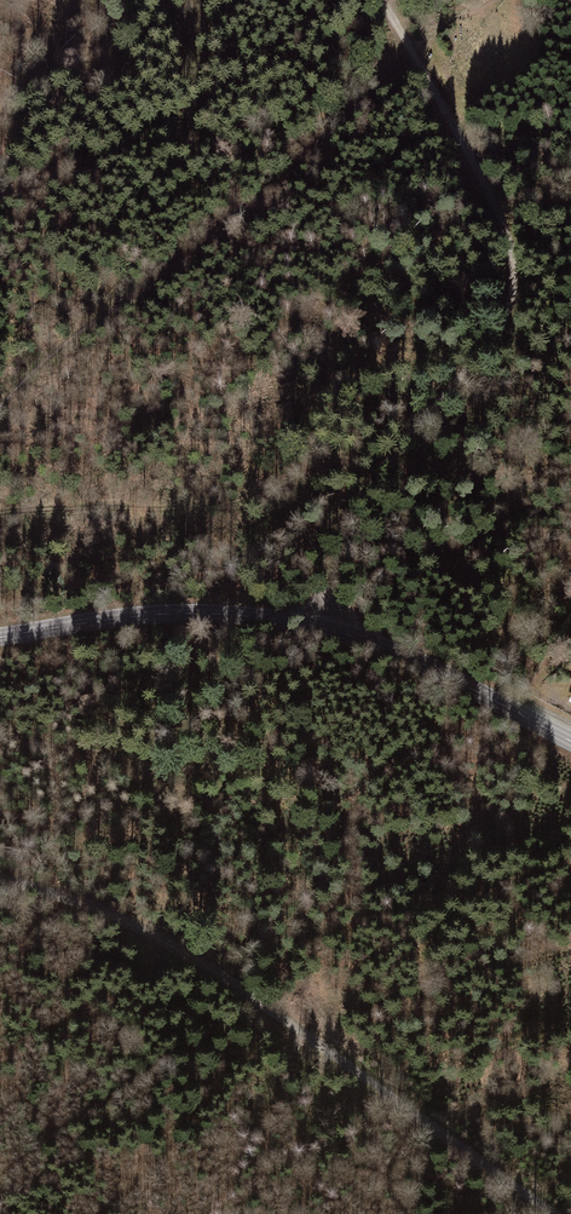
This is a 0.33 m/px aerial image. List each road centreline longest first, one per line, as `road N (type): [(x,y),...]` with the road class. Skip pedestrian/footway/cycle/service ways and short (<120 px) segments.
road 1 (track): [(382,0),(505,225),(515,290),(511,318),(372,473),(314,626)]
road 2 (track): [(0,880),(112,917),(216,974),(554,1213)]
road 3 (track): [(0,410),(65,344),(240,220),(412,54),(482,0)]
road 4 (tertiary): [(570,744),(391,651),(314,626),(164,615),(0,637)]

